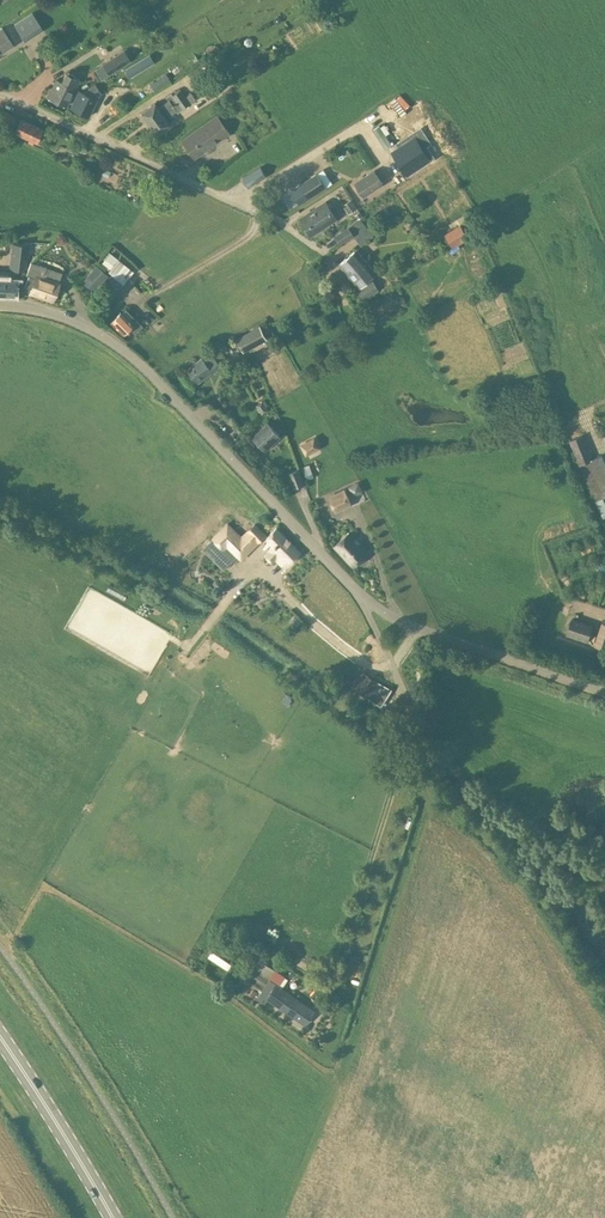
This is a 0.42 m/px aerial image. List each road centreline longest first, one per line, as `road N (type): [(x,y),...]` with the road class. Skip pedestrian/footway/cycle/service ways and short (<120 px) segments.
road 1 (unclassified): [(604,692),(371,608),(143,365),(85,326),(0,304)]
road 2 (unclassified): [(0,94),(262,213),(325,252)]
road 3 (secondary): [(109,1217),(0,1040)]

